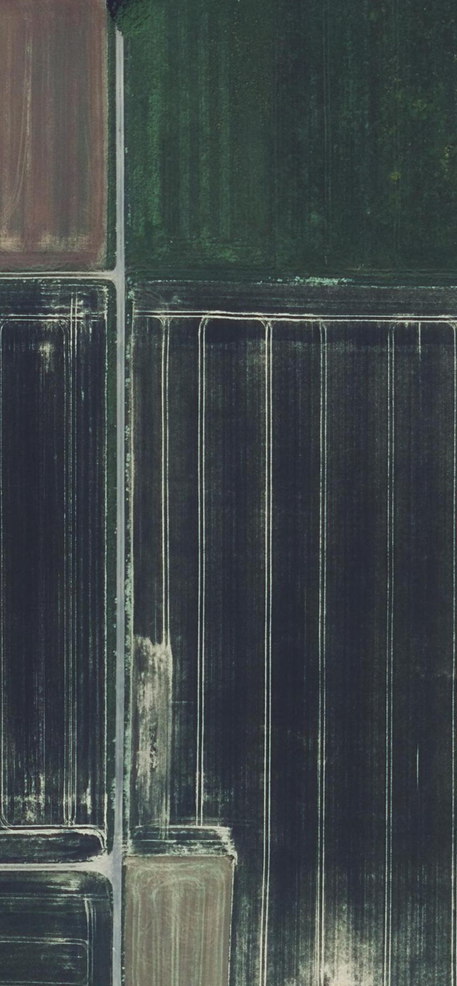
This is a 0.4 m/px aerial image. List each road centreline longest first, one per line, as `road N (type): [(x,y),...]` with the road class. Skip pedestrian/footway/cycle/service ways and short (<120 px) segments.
road 1 (track): [(123,0),(120,985)]
road 2 (track): [(0,275),(123,274)]
road 3 (track): [(120,865),(0,866)]

